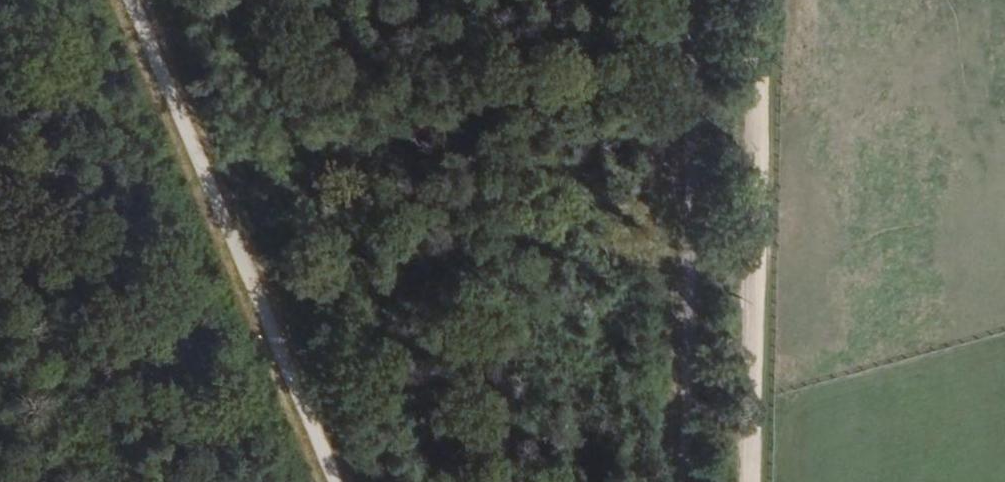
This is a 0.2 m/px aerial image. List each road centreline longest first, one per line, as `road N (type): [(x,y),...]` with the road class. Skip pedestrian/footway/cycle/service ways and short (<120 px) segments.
road 1 (track): [(335,481),(125,0)]
road 2 (track): [(748,481),(757,0)]

